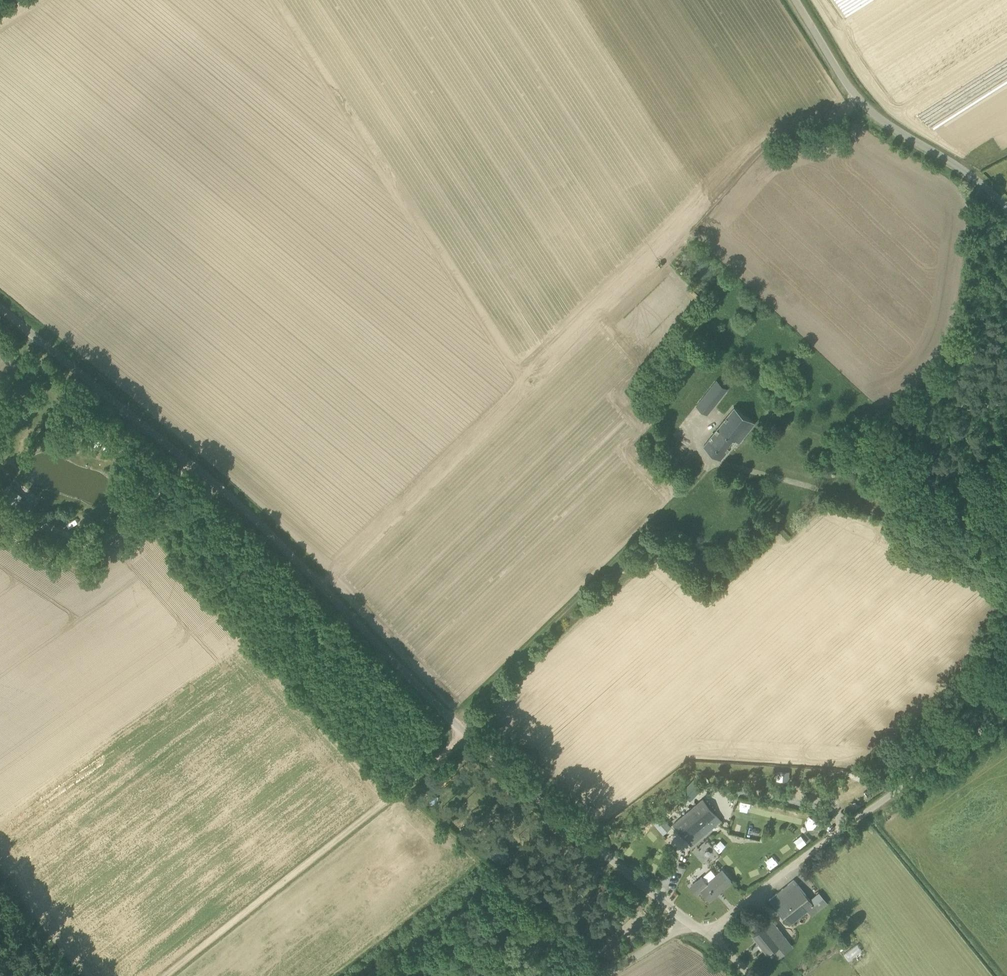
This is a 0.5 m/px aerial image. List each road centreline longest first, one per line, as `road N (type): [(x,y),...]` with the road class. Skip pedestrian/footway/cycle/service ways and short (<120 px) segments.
road 1 (unclassified): [(685,919),(427,698),(220,487),(0,305)]
road 2 (track): [(453,721),(716,462),(852,500),(1006,569)]
road 3 (track): [(166,975),(468,735)]
road 4 (unclassified): [(707,935),(1006,712)]
road 5 (unclassified): [(1006,208),(869,109),(793,0)]
road 6 (track): [(0,506),(29,526),(98,541),(191,463)]
road 7 (track): [(64,407),(100,429),(161,490)]

